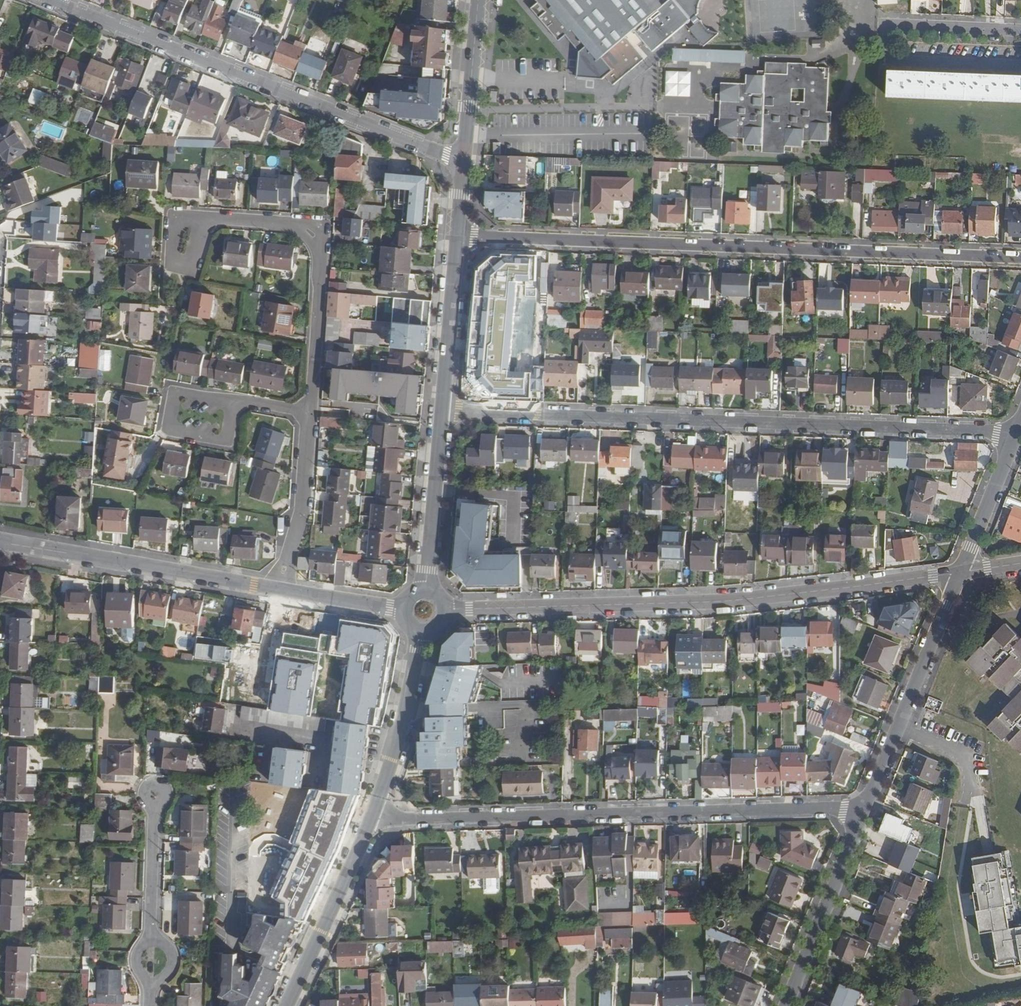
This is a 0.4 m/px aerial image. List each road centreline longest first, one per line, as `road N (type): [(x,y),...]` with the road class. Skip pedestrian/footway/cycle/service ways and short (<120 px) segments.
road 1 (residential): [(443,410),(1016,434)]
road 2 (residential): [(457,237),(1020,260)]
road 3 (tertiary): [(444,609),(714,602),(961,572)]
road 4 (residential): [(866,808),(371,819)]
road 5 (residential): [(464,161),(48,0)]
road 6 (residential): [(182,253),(204,220),(299,225),(315,238),(322,259),(309,415)]
road 7 (tertiary): [(278,590),(0,542)]
road 8 (tertiary): [(961,572),(866,808)]
road 9 (tertiary): [(866,808),(786,1005)]
road 10 (tertiary): [(286,1005),(371,819)]
road 11 (tertiary): [(371,819),(403,724),(420,631)]
road 12 (tertiary): [(443,410),(426,591)]
road 13 (residential): [(309,415),(301,513),(278,590)]
road 14 (tertiary): [(457,237),(443,410)]
road 15 (tertiary): [(478,0),(464,161)]
road 16 (residential): [(234,403),(228,441),(164,431),(170,393),(181,394)]
road 17 (tertiary): [(1016,434),(961,572)]
road 18 (residential): [(152,943),(155,795)]
road 19 (residential): [(880,25),(1020,32)]
road 20 (tertiary): [(404,610),(278,590)]

